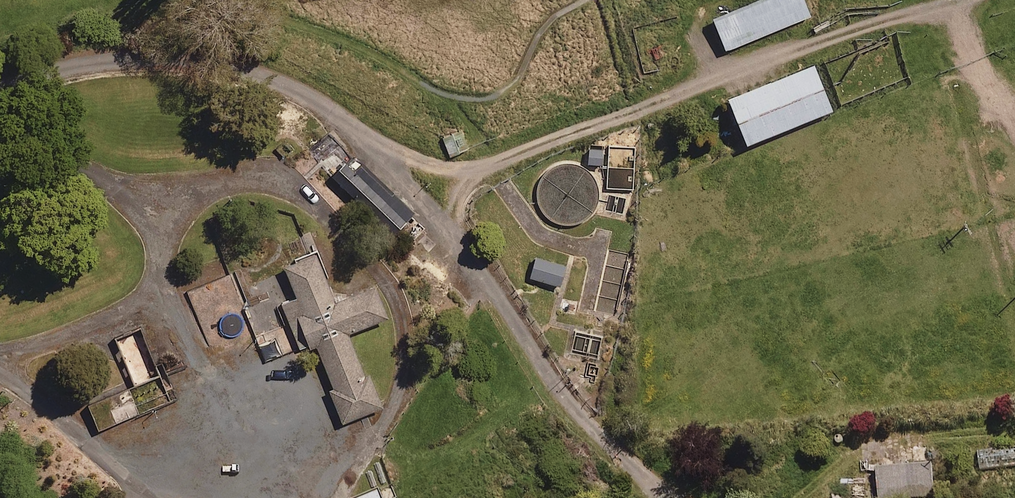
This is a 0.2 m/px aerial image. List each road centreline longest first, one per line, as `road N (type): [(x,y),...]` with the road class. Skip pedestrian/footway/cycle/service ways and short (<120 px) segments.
road 1 (track): [(955,0),(820,41),(477,167),(426,164),(291,87),(201,62),(106,62),(0,89)]
road 2 (track): [(673,497),(586,423),(454,236),(369,137)]

